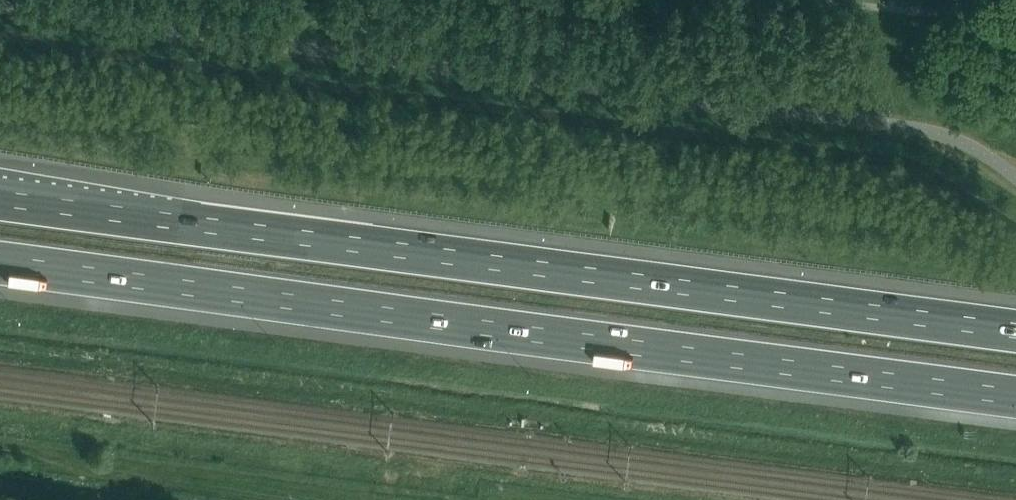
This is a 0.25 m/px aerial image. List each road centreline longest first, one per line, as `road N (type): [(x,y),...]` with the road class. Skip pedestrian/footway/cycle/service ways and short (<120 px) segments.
road 1 (motorway): [(0,263),(1015,396)]
road 2 (motorway): [(1015,331),(0,199)]

